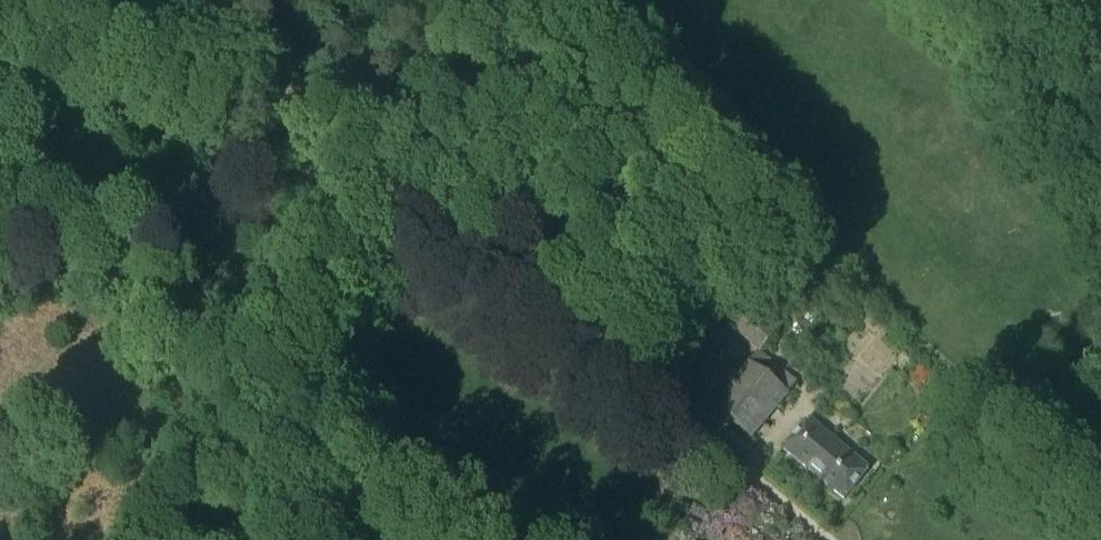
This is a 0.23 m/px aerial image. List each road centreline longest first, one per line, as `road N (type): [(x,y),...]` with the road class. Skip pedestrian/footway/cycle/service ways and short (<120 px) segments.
road 1 (track): [(0,49),(120,83),(351,194)]
road 2 (track): [(536,295),(821,539)]
road 3 (track): [(351,194),(413,236),(536,295)]

